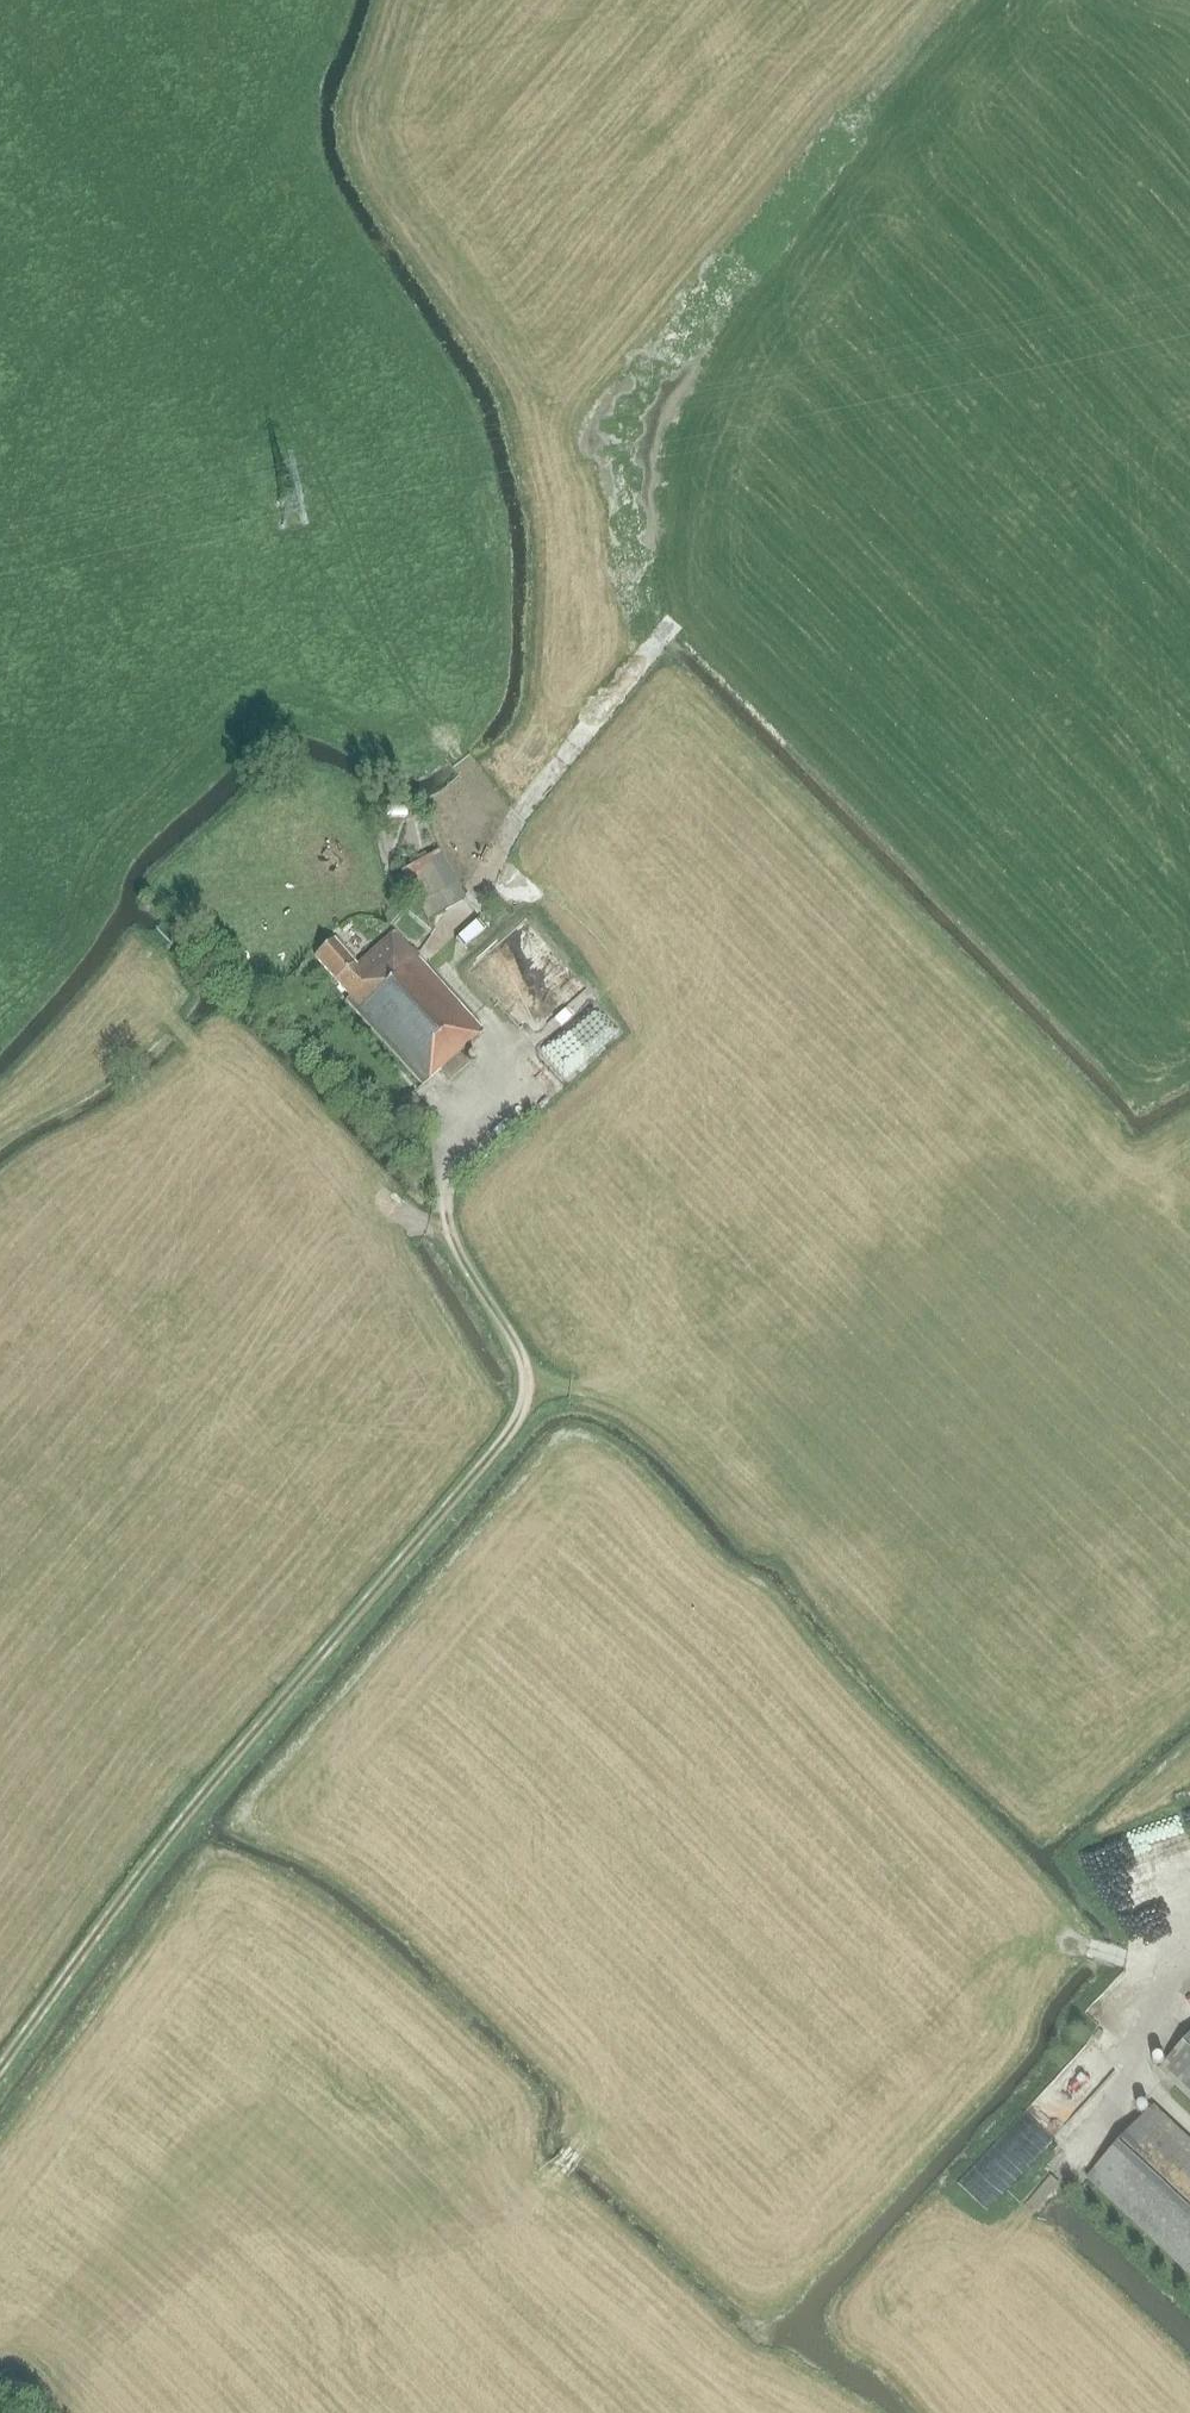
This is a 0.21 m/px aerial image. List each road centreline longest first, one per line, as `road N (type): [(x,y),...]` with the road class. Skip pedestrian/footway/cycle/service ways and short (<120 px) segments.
road 1 (track): [(433,952),(480,900),(517,812),(668,628)]

